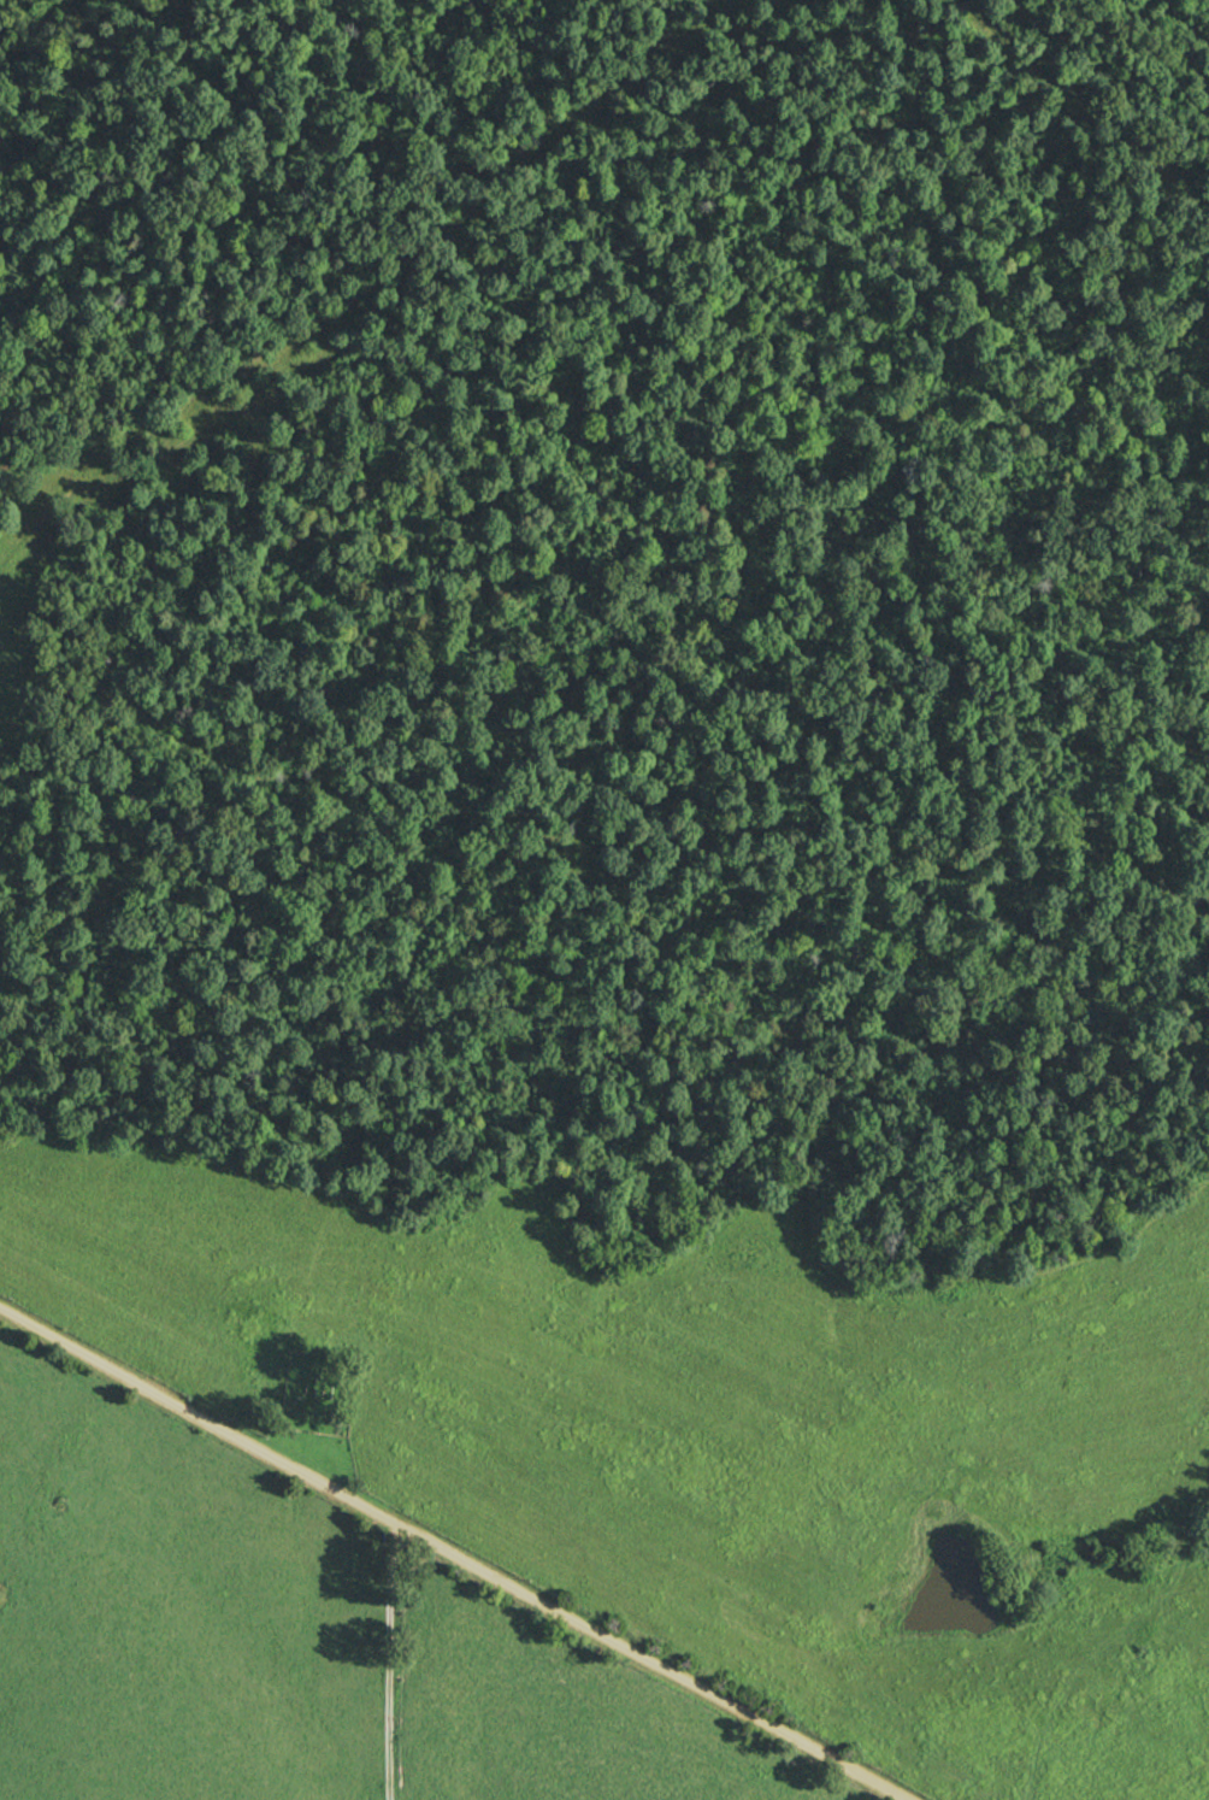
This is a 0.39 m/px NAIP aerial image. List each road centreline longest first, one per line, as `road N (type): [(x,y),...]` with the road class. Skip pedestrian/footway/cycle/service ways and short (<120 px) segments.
road 1 (residential): [(910,1799),(0,1312)]

